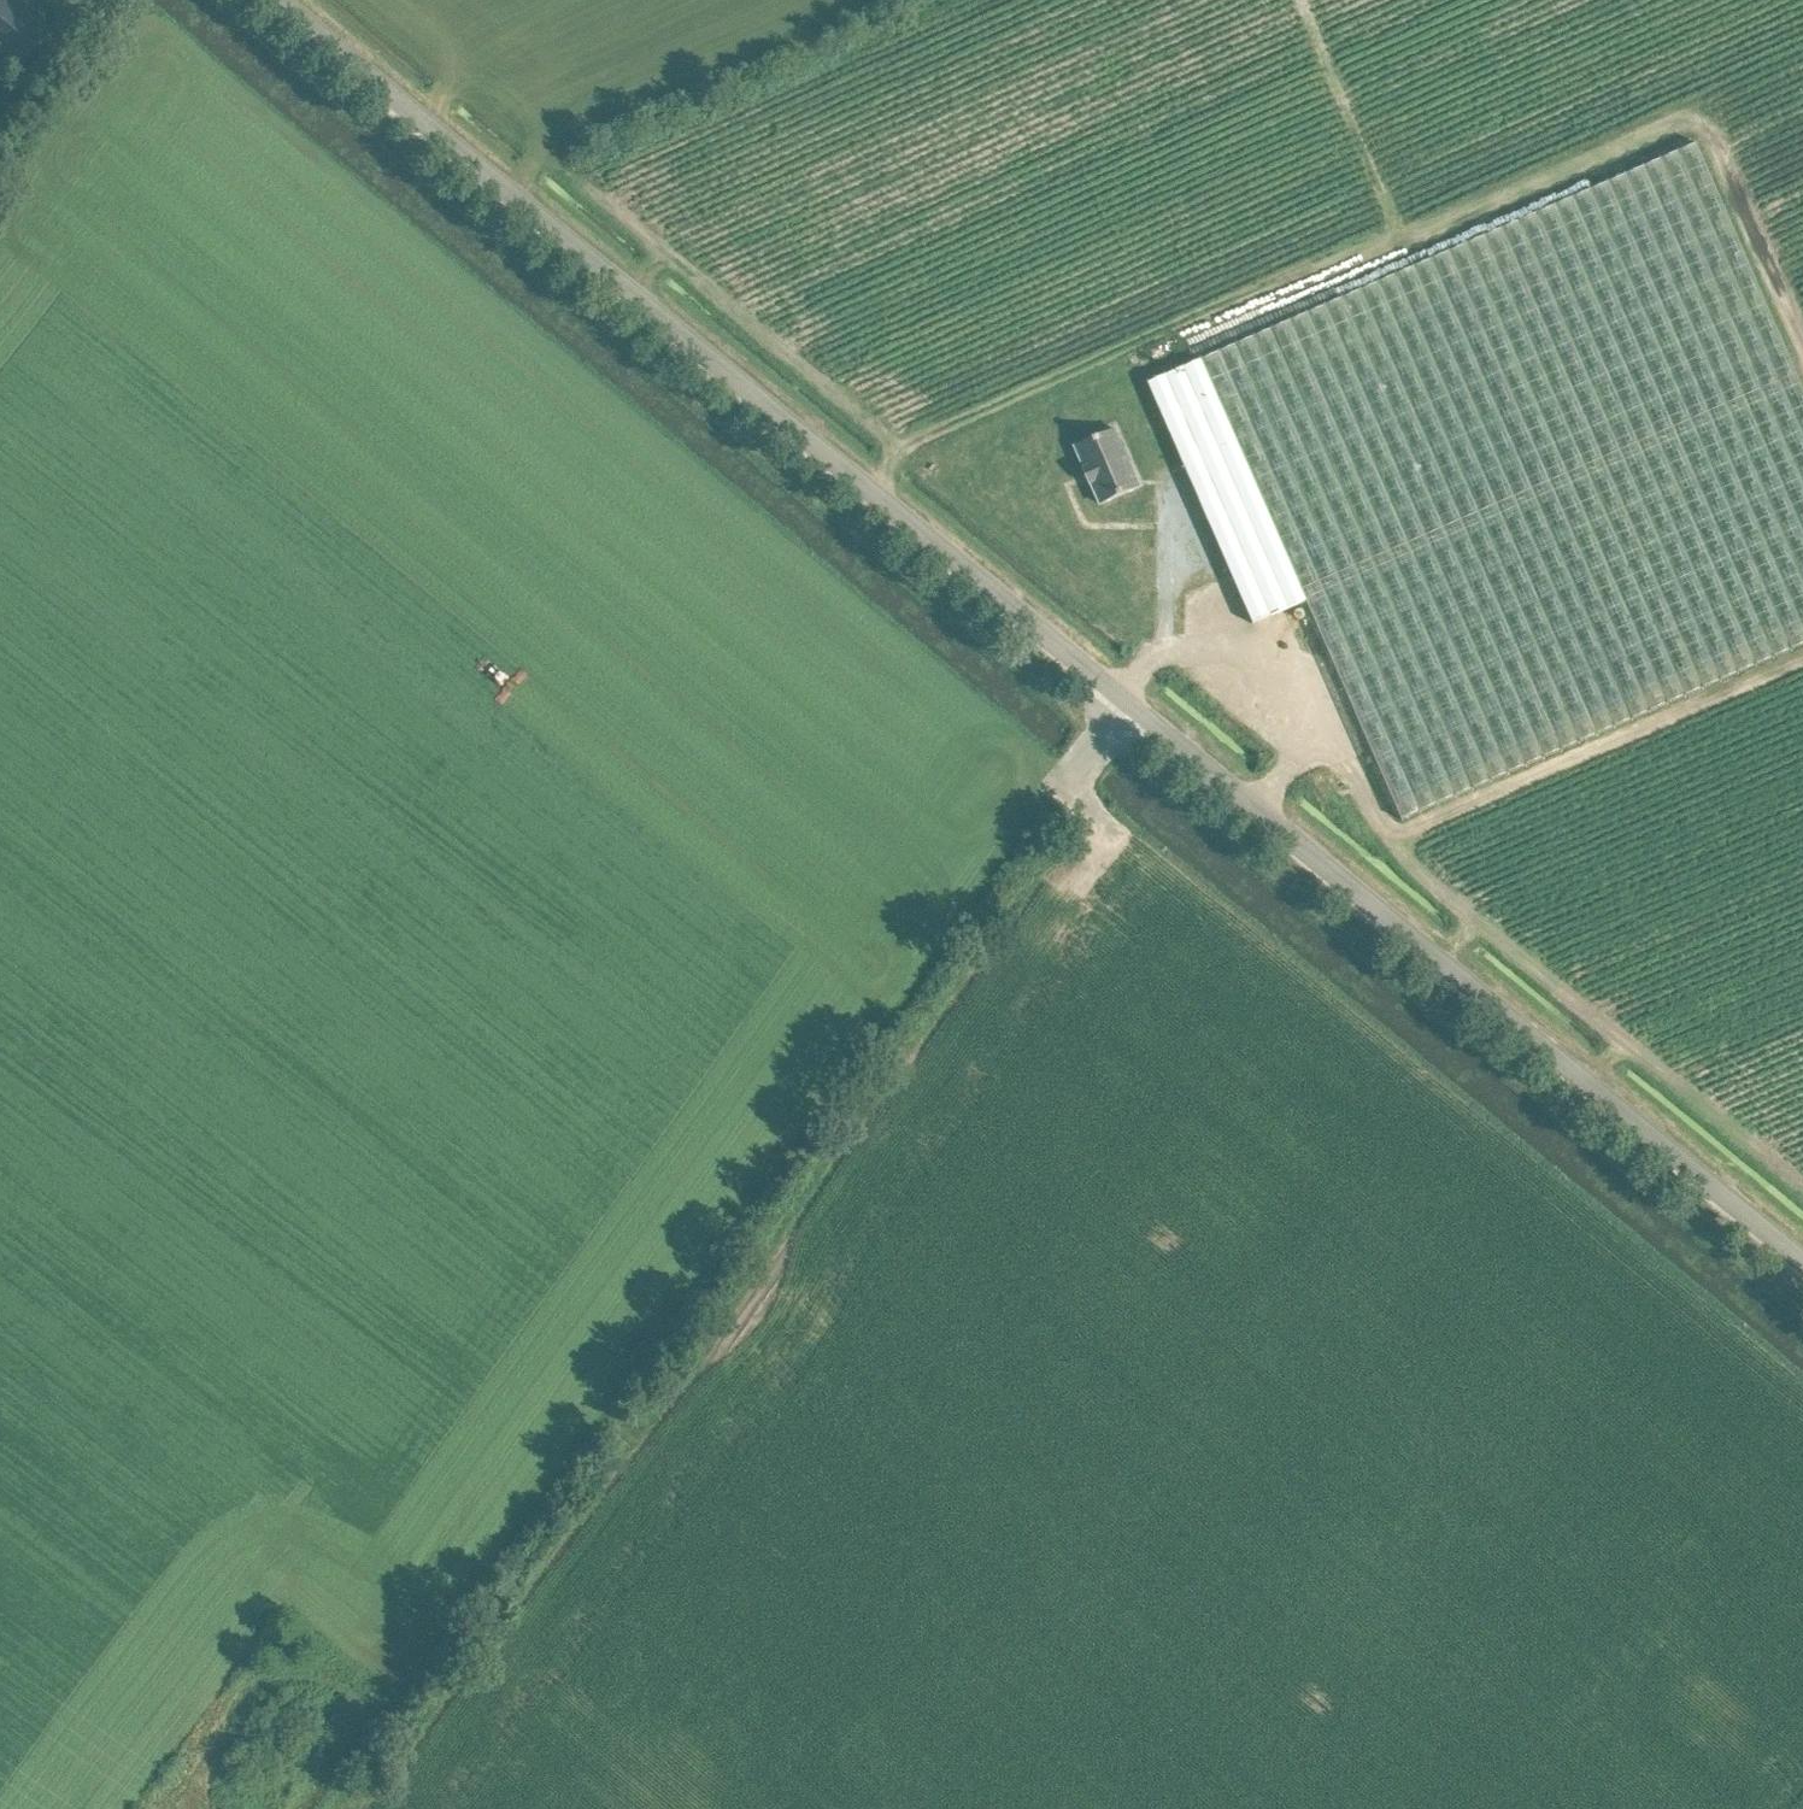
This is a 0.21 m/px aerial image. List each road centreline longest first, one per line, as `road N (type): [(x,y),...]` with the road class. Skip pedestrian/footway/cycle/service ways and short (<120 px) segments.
road 1 (unclassified): [(1802,1255),(290,0)]

